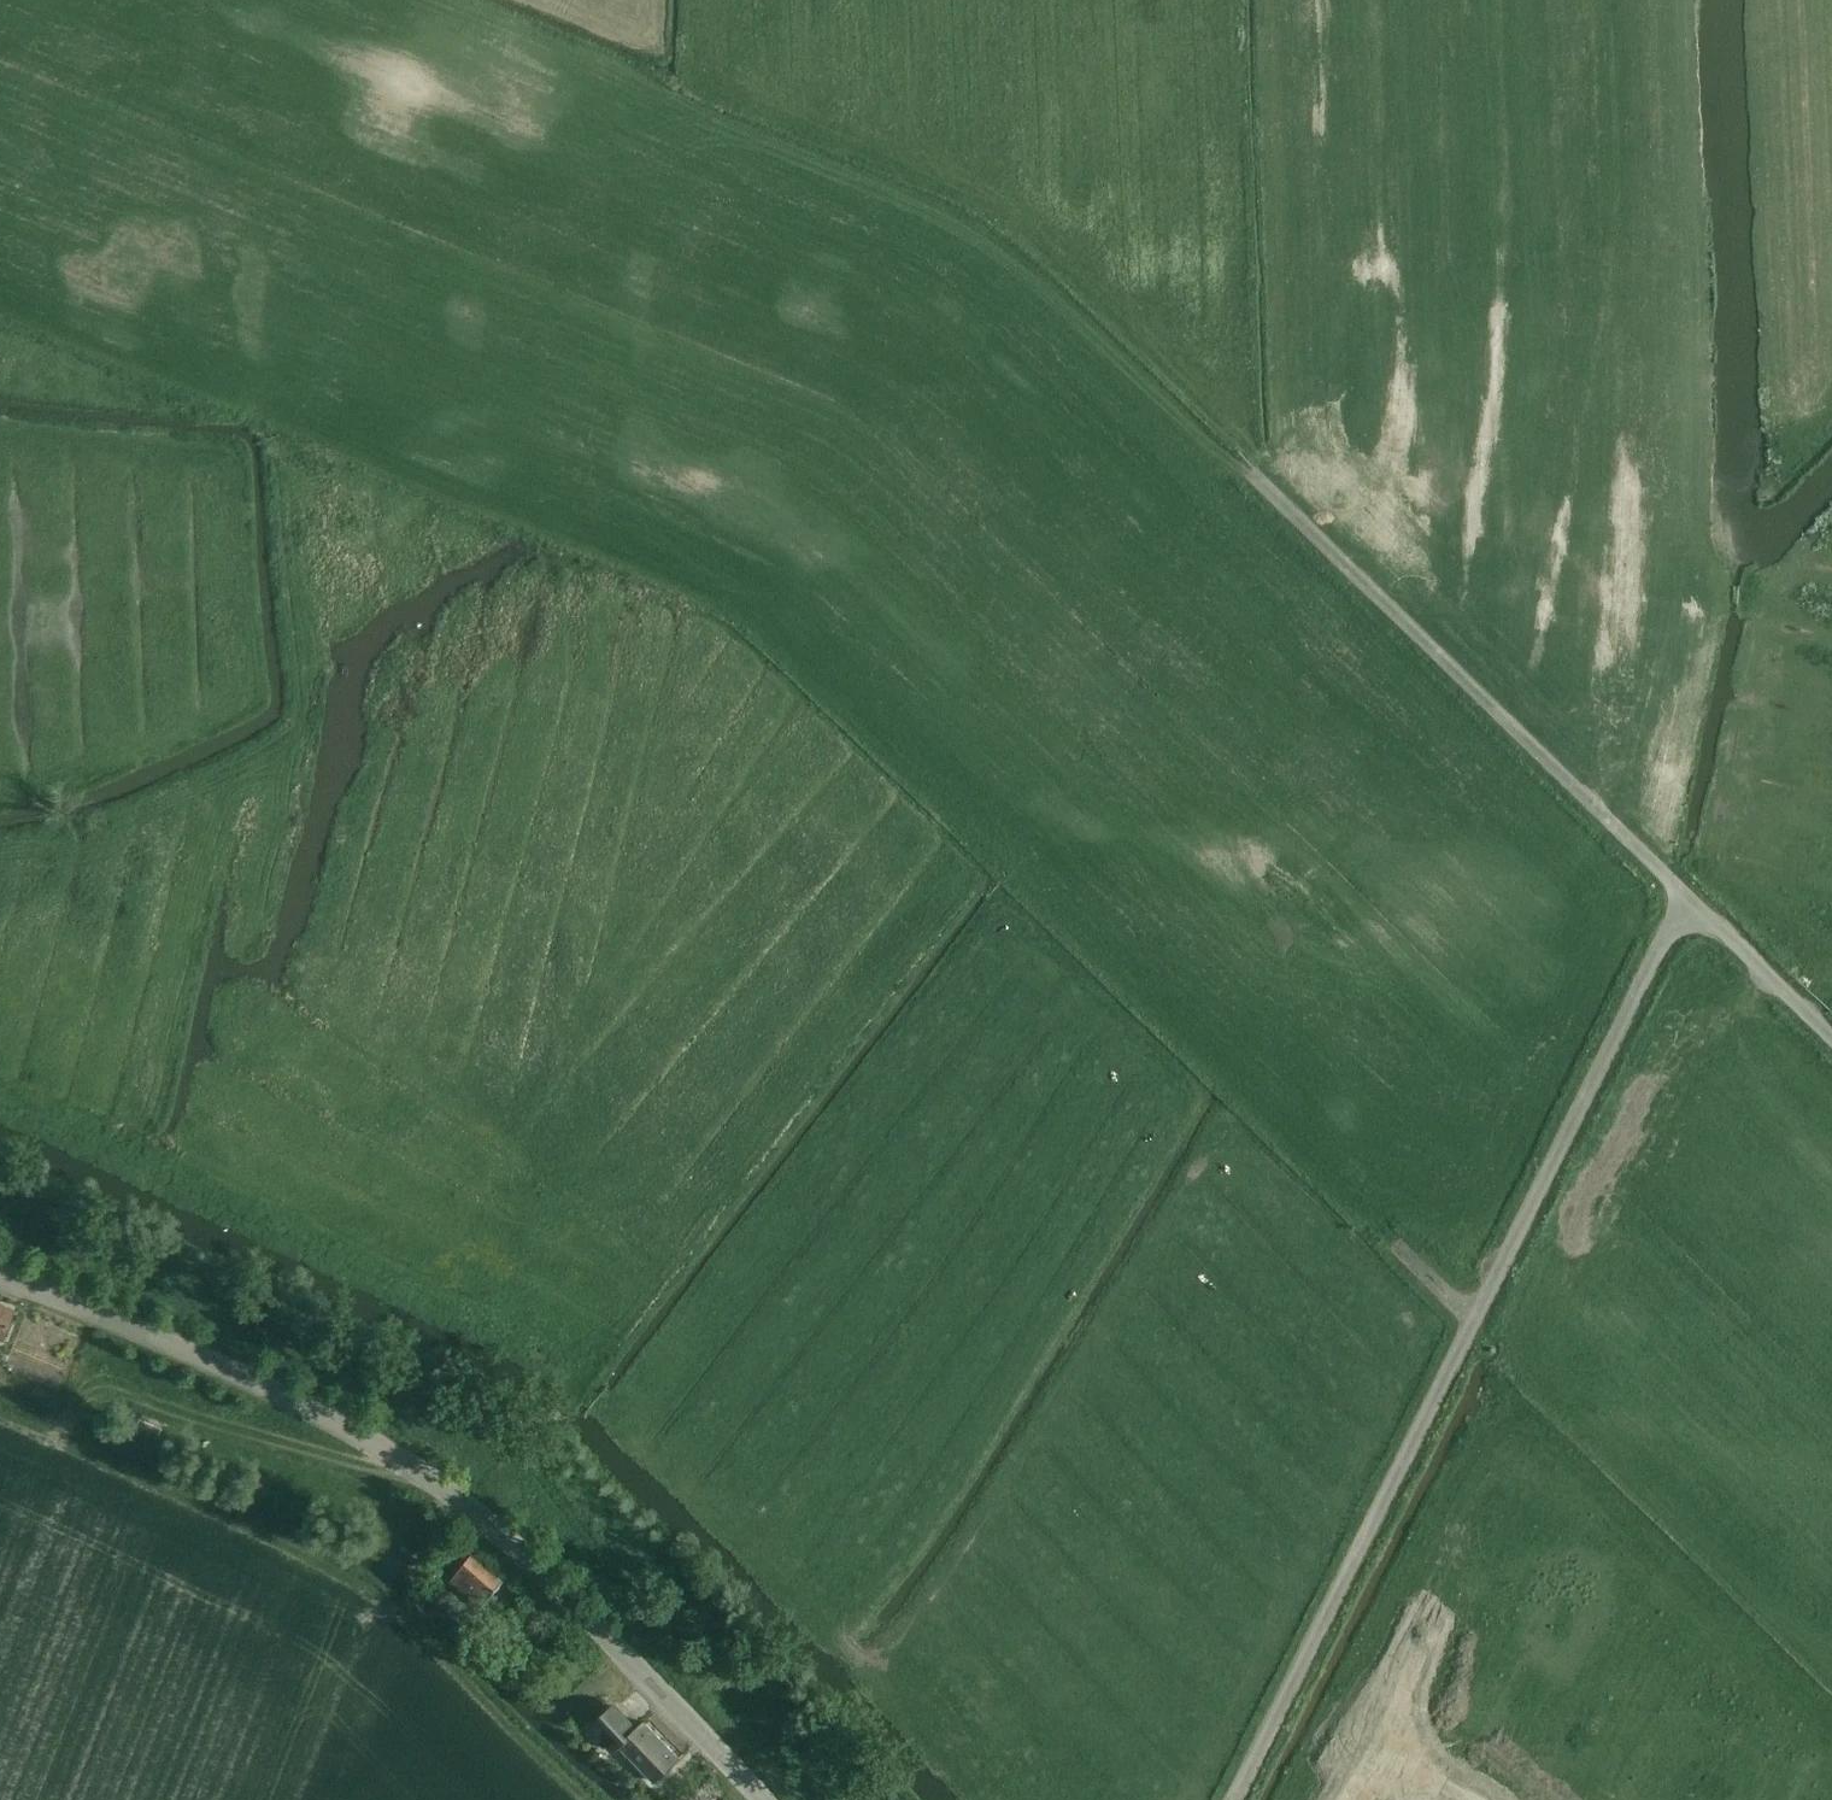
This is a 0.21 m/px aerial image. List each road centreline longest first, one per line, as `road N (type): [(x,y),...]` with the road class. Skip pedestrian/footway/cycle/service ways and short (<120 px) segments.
road 1 (tertiary): [(0,1276),(255,1382),(413,1466),(514,1549),(761,1799)]
road 2 (track): [(57,1444),(84,1405),(121,1394),(435,1481)]

